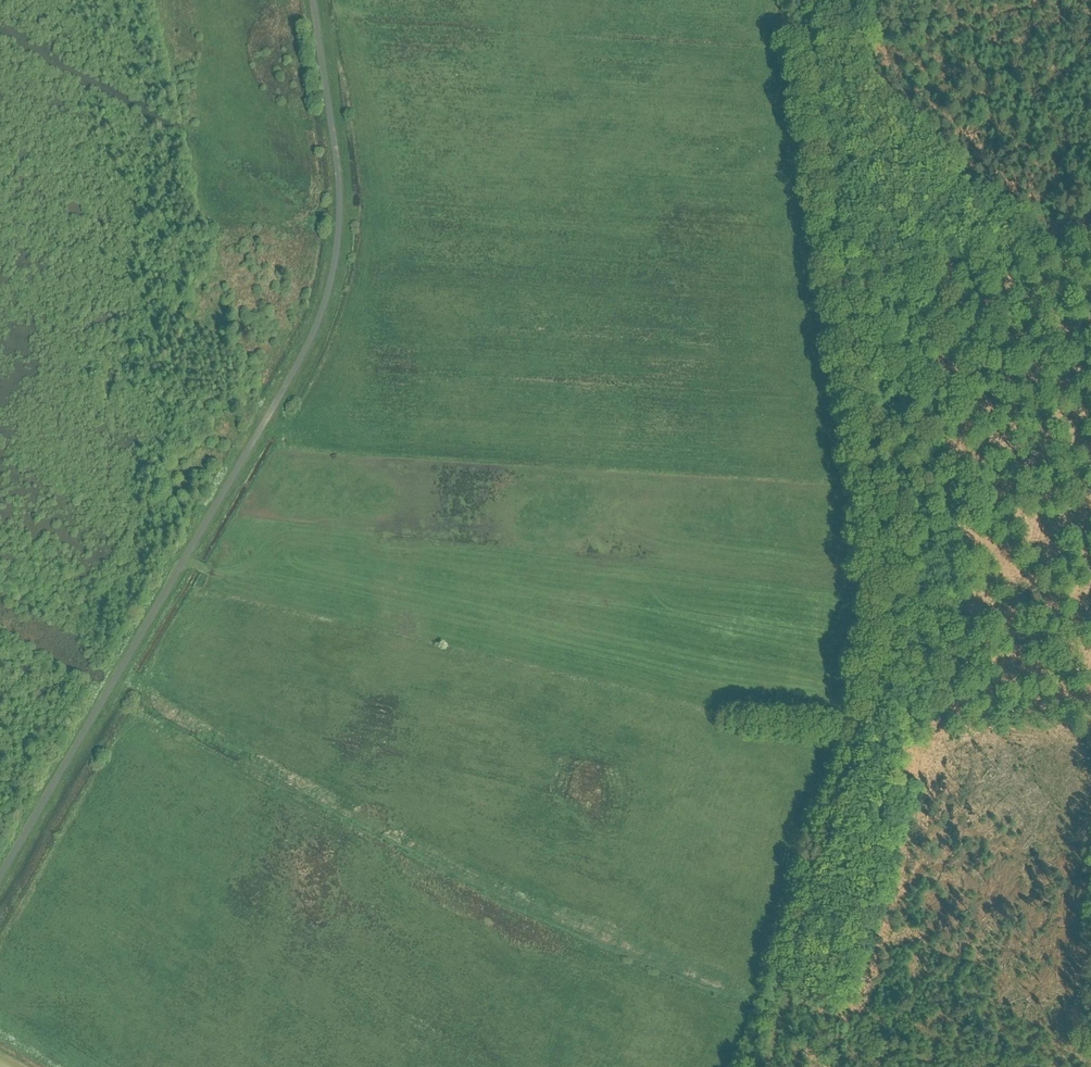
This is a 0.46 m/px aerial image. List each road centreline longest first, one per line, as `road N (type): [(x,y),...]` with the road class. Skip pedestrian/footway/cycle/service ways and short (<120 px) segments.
road 1 (track): [(804,0),(892,626),(768,1066)]
road 2 (unclassified): [(0,877),(313,338),(327,297),(340,200),(313,0)]
road 3 (track): [(1090,236),(846,282)]

